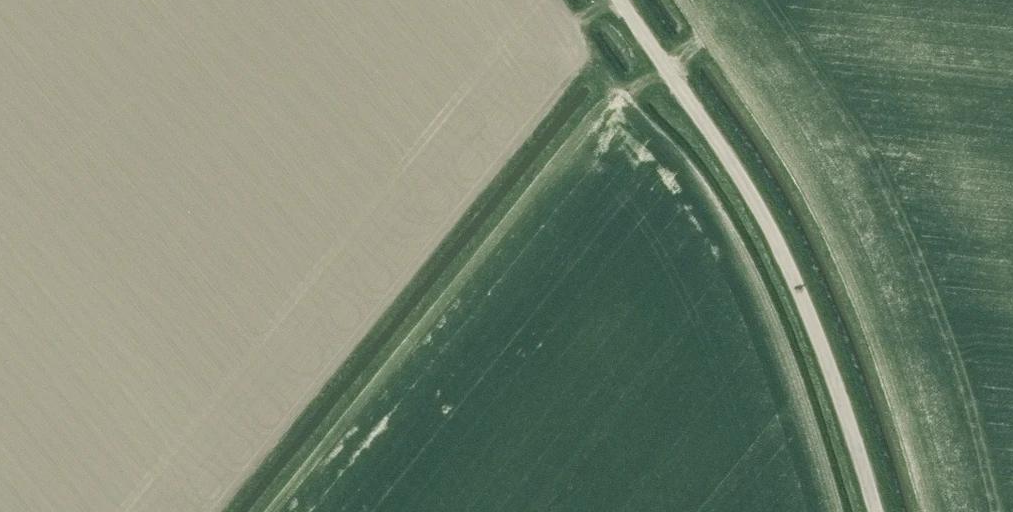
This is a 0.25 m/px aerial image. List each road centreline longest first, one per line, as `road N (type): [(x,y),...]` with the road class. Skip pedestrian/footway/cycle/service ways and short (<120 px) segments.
road 1 (unclassified): [(876,511),(844,402),(790,270),(758,207),(621,0)]

